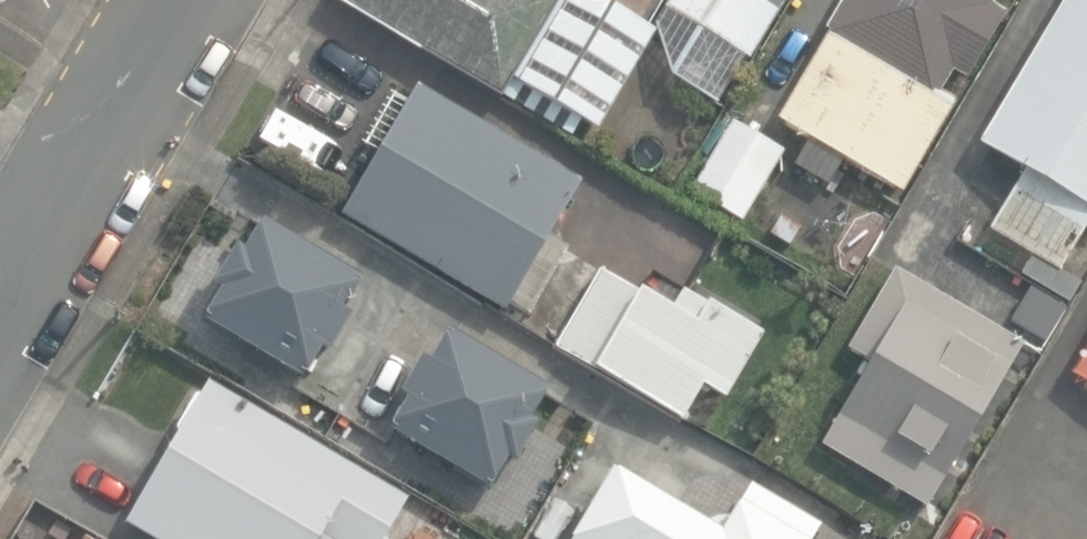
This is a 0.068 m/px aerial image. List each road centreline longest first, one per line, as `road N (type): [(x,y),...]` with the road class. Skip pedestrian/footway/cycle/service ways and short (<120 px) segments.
road 1 (residential): [(197,0),(0,327)]

